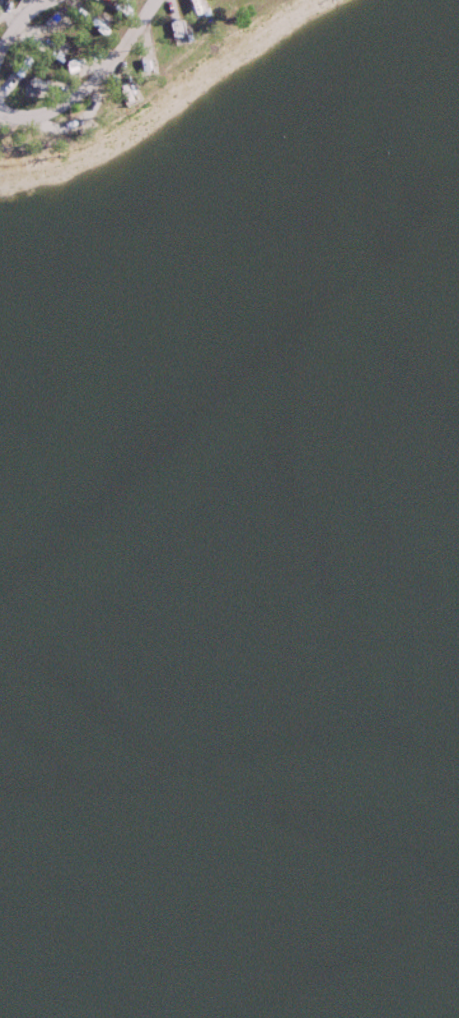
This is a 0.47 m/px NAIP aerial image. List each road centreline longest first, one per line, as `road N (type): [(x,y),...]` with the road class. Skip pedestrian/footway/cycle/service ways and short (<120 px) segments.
road 1 (residential): [(0,107),(20,118),(62,102),(105,72),(156,0)]

